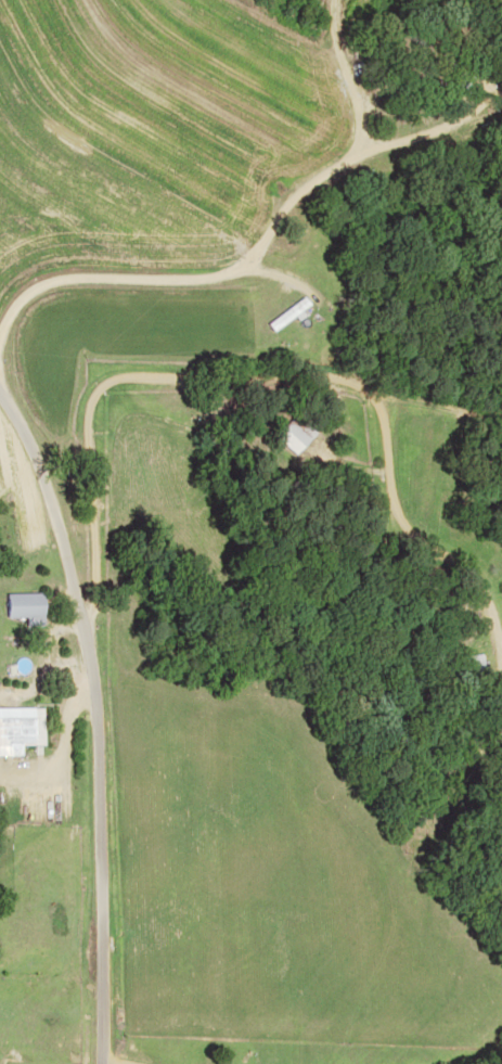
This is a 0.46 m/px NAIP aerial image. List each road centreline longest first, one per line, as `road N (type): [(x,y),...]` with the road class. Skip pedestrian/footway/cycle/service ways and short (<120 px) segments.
road 1 (residential): [(123,1063),(126,727),(70,487),(0,370)]
road 2 (residential): [(0,342),(86,279),(231,315),(327,351)]

